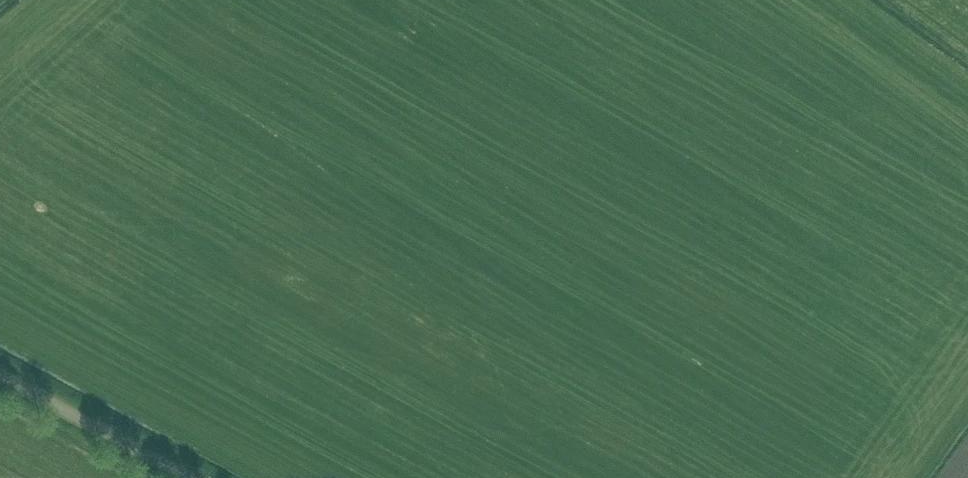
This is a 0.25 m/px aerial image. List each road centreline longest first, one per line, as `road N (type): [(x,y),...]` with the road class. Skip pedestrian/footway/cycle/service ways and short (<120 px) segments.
road 1 (unclassified): [(190,477),(0,374)]

